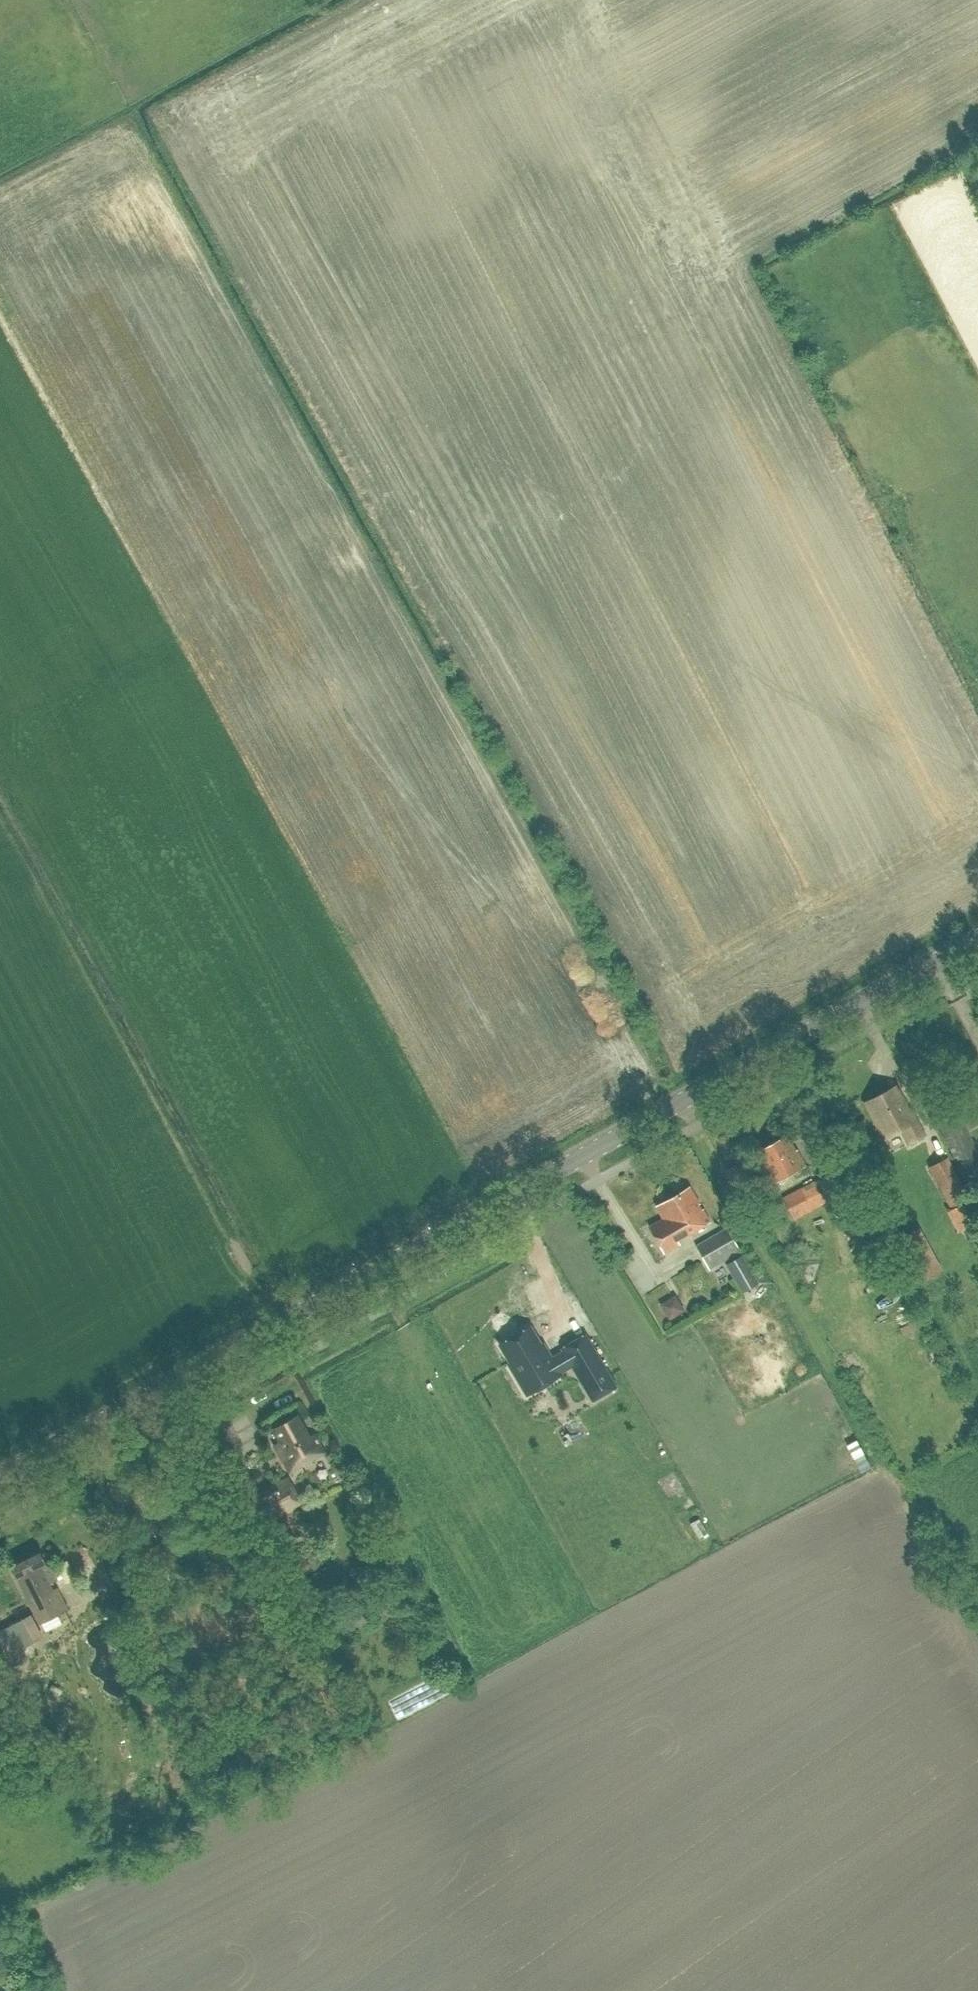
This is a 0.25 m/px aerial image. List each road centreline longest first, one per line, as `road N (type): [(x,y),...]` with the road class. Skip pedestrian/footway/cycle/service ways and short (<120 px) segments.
road 1 (secondary): [(0,1474),(977,937)]

